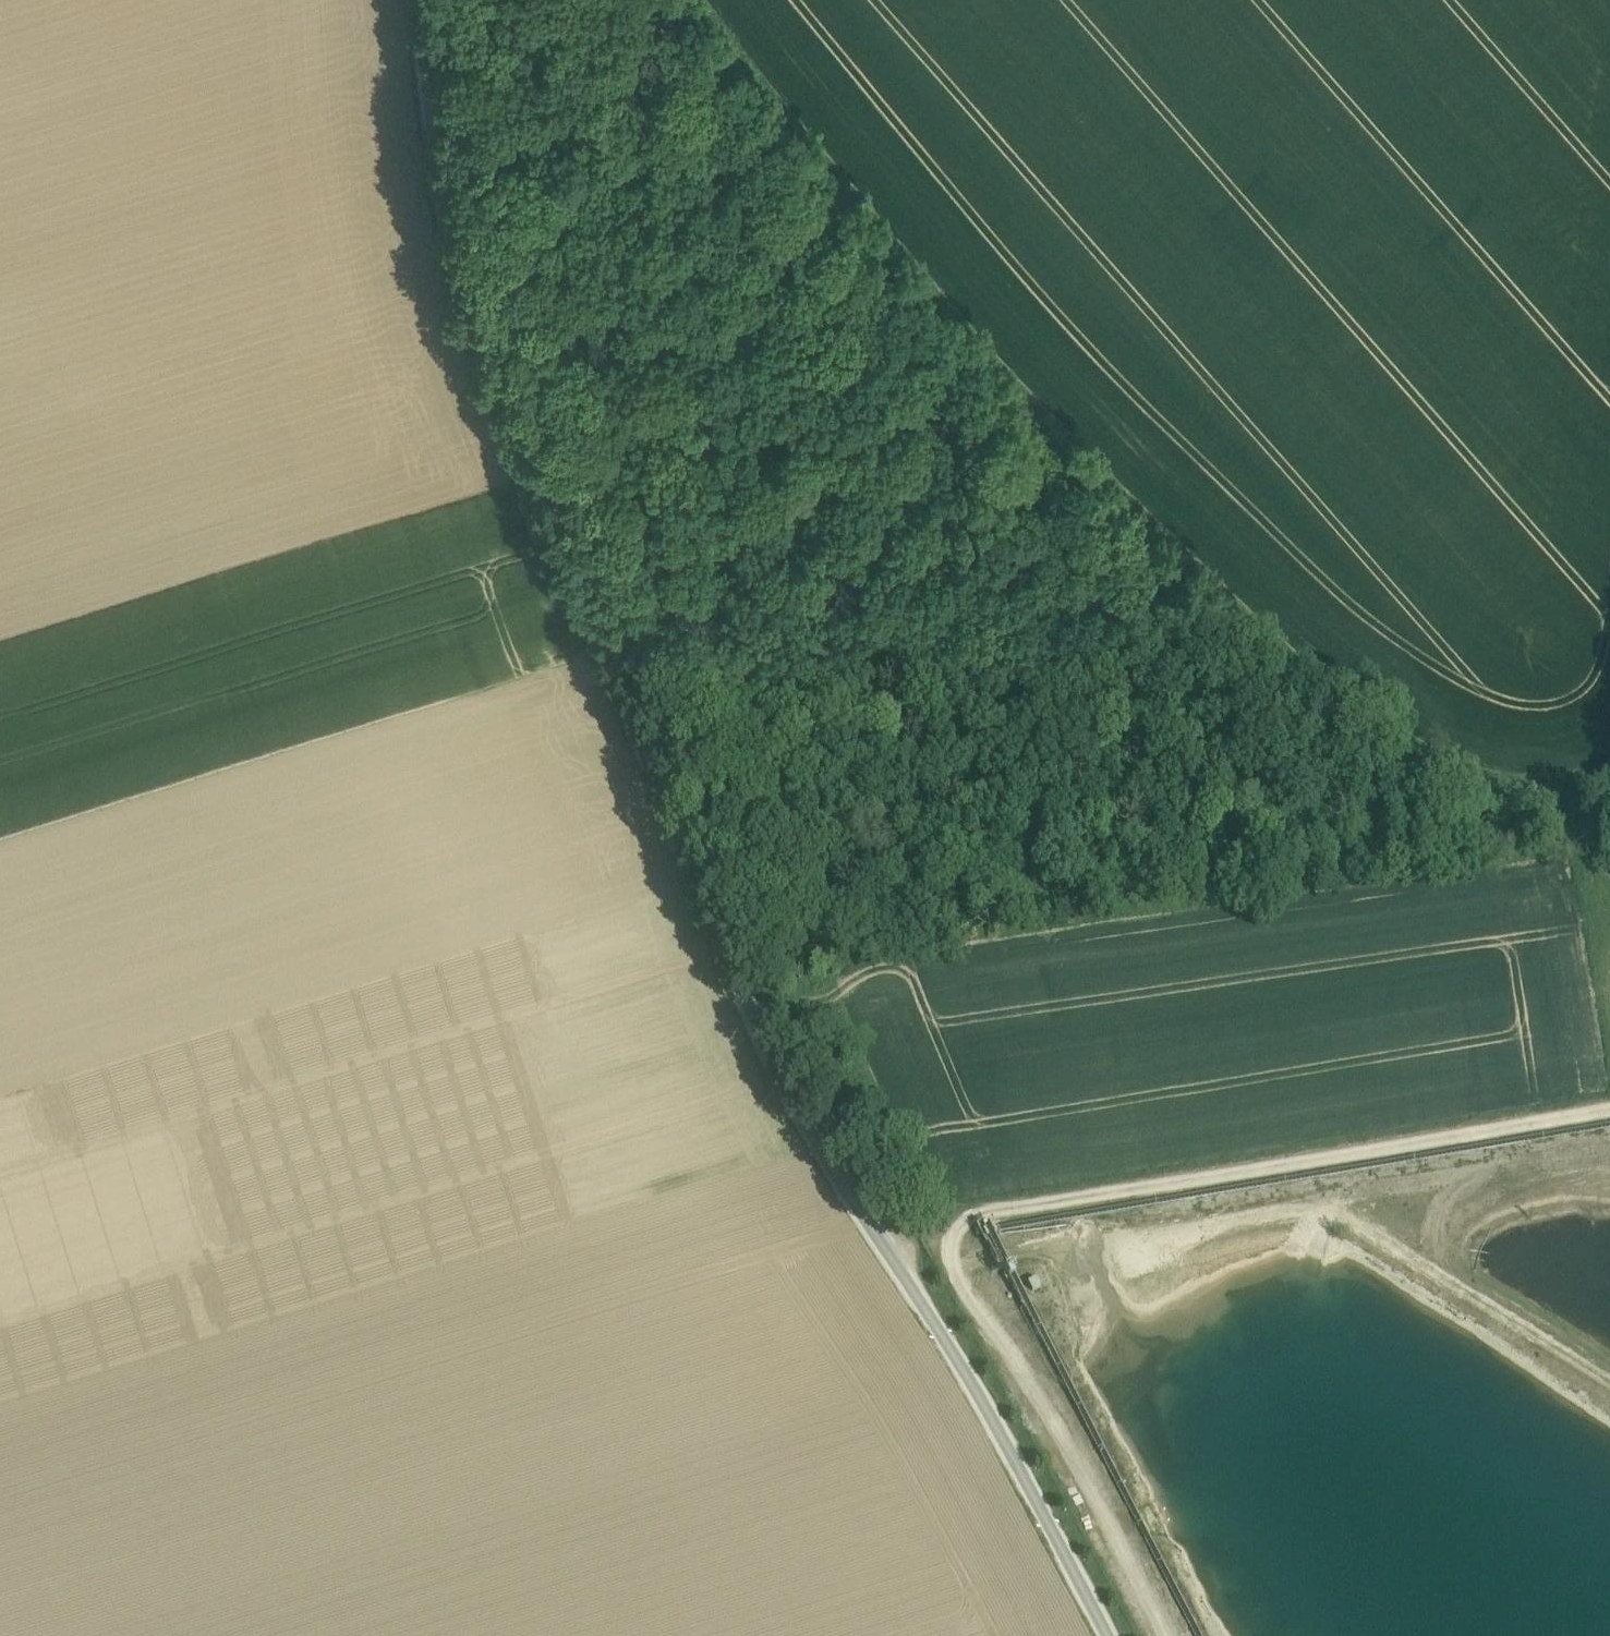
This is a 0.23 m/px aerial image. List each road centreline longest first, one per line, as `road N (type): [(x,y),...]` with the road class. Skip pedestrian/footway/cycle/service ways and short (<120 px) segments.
road 1 (track): [(423,0),(438,164),(475,331),(727,950),(813,1138),(953,1341),(1113,1635)]
road 2 (track): [(1609,859),(1175,530),(823,128),(732,0)]
road 3 (track): [(882,1236),(1609,1113)]

